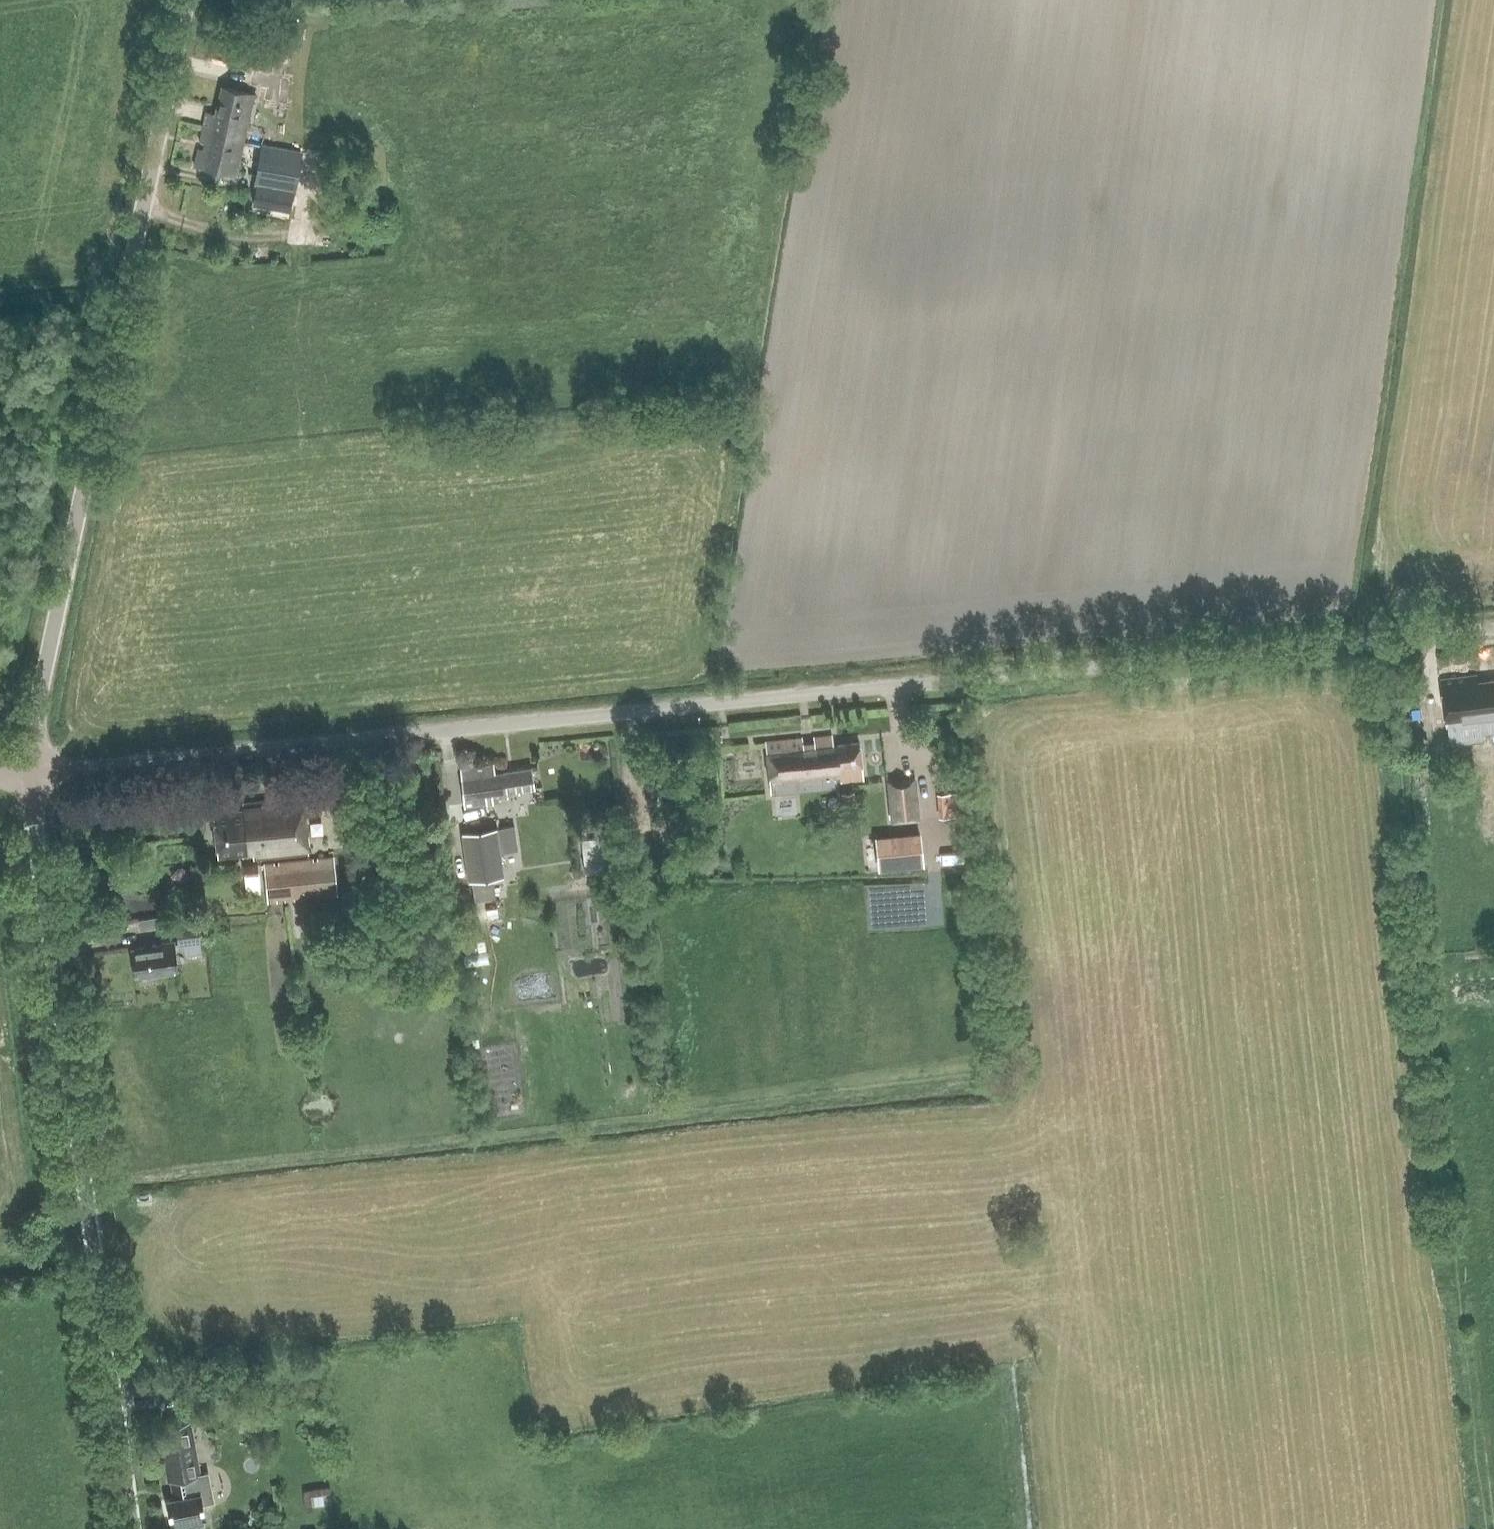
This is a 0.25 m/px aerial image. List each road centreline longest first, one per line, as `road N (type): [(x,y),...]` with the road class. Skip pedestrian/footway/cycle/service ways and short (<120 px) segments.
road 1 (unclassified): [(29,775),(1493,629)]
road 2 (unclassified): [(29,775),(42,673),(187,0)]
road 3 (unclassified): [(131,1528),(29,775)]

